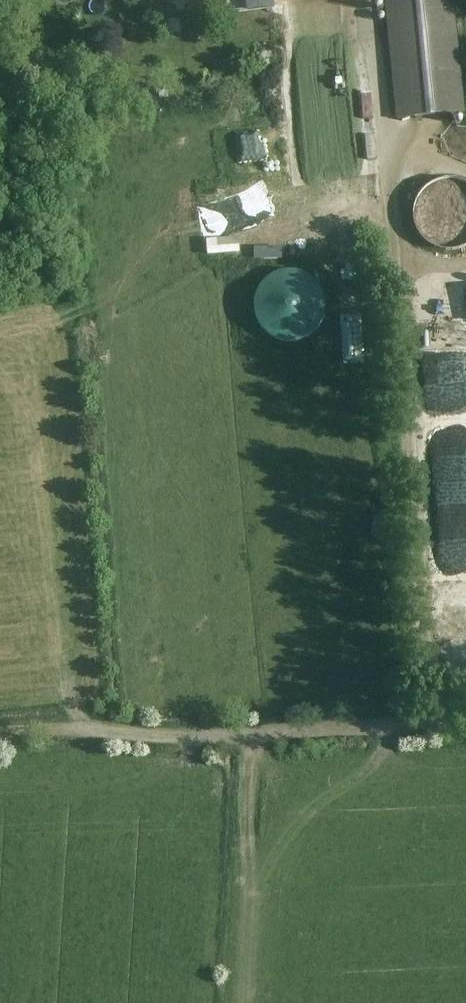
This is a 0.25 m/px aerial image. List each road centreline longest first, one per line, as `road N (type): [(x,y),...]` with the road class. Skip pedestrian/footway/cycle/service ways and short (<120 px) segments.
road 1 (track): [(465,722),(251,735),(96,724),(0,733)]
road 2 (track): [(96,724),(83,462)]

